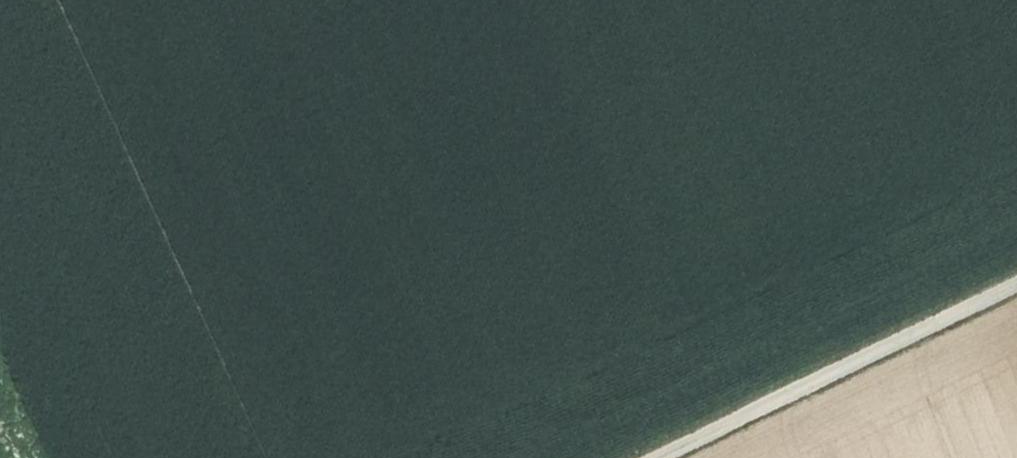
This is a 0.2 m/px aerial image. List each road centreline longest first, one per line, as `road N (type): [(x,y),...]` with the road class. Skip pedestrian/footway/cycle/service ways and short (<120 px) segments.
road 1 (unclassified): [(1016,284),(657,457)]

